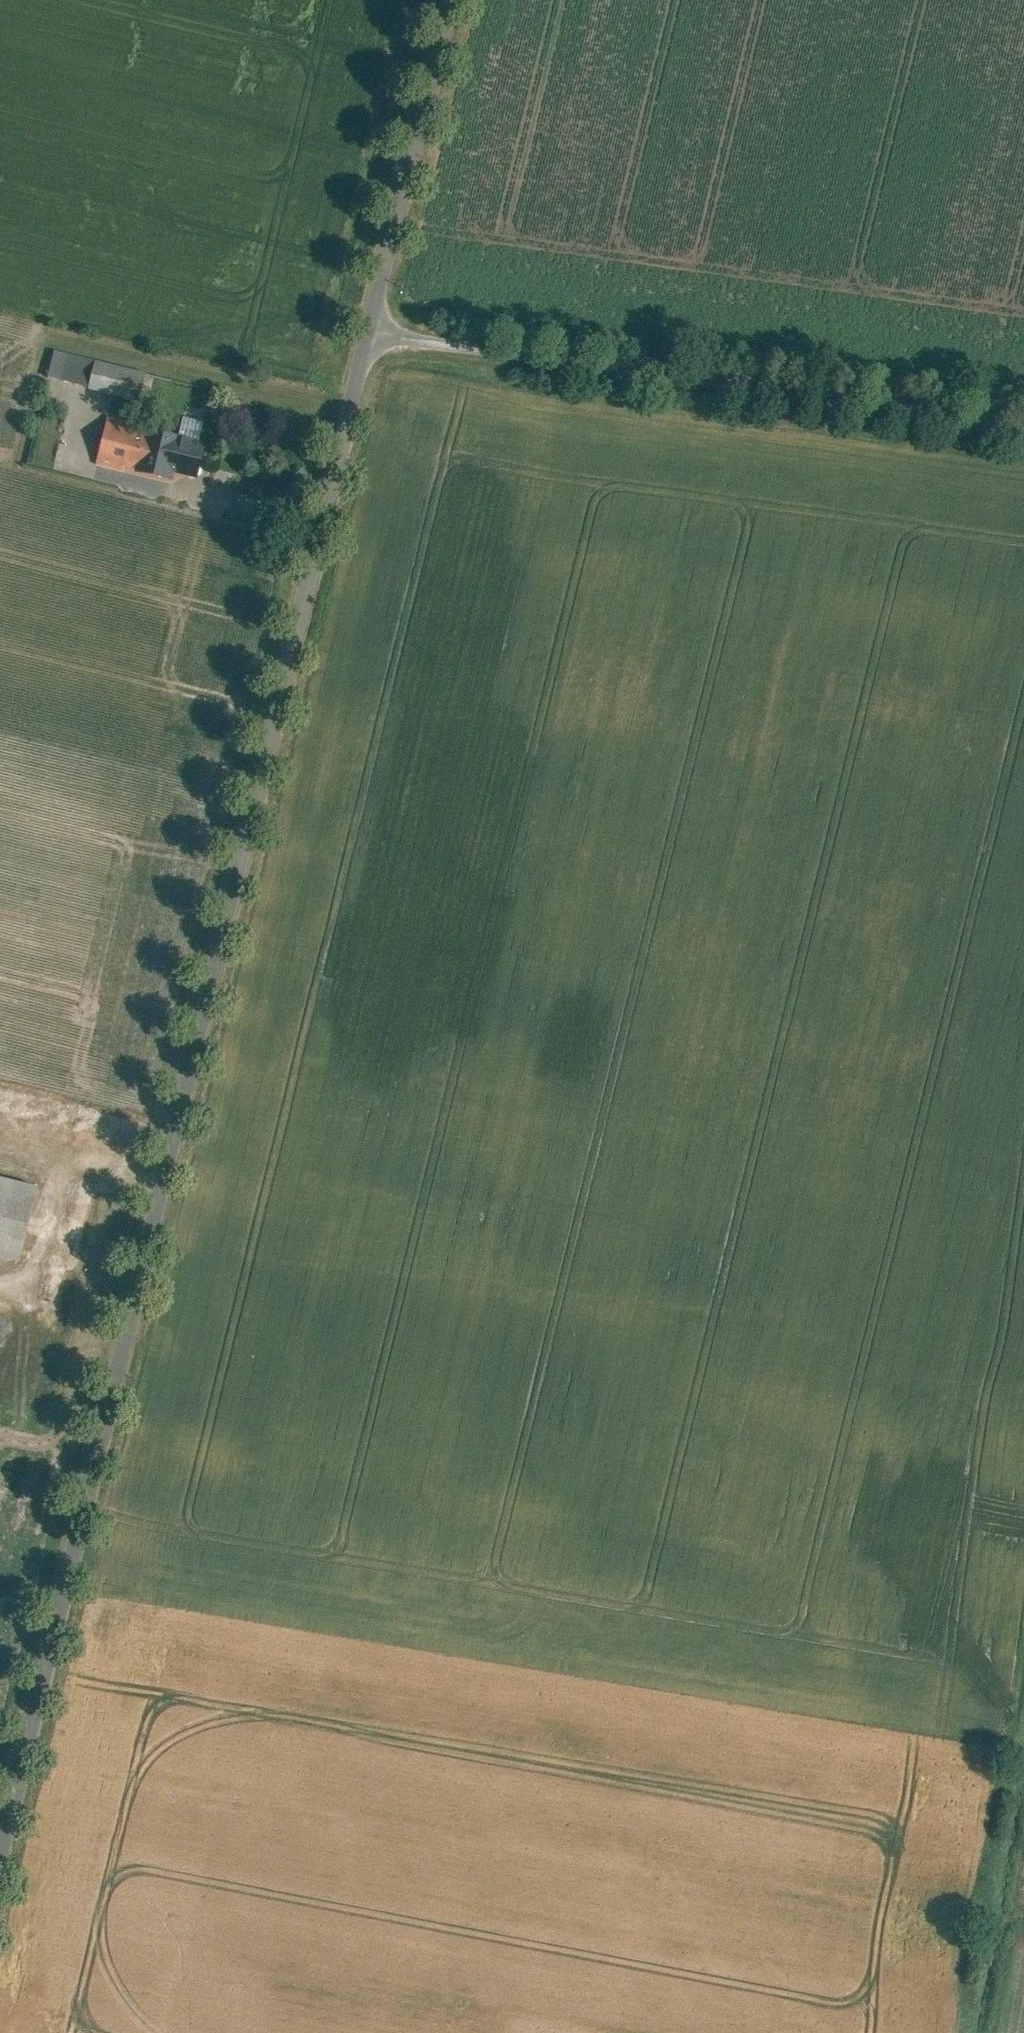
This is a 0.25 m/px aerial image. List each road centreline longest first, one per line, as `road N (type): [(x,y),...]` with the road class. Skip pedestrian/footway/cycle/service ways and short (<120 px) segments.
road 1 (unclassified): [(361,320),(0,1783)]
road 2 (unclassified): [(1023,413),(361,320)]
road 3 (unclassified): [(440,0),(361,320)]

